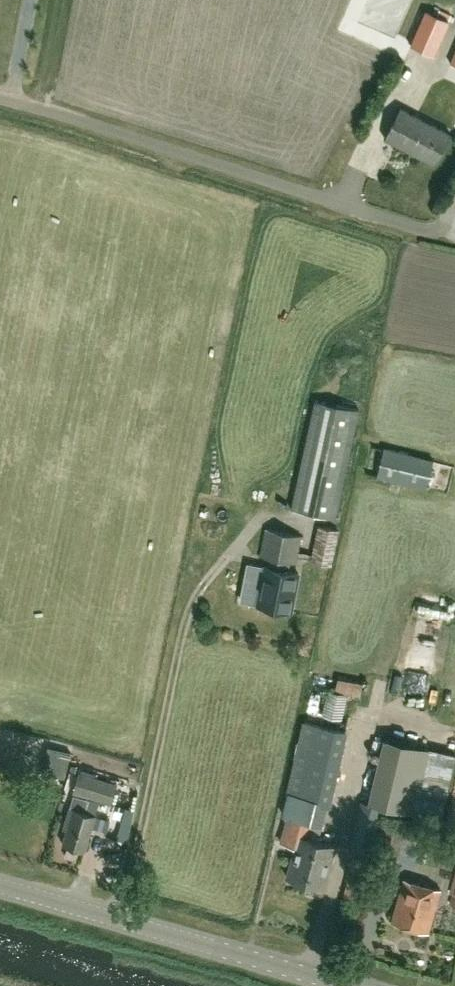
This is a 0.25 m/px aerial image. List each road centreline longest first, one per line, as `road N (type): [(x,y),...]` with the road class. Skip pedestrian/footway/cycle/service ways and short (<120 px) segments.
road 1 (unclassified): [(446,223),(432,231),(0,98)]
road 2 (track): [(122,923),(190,610),(264,515)]
road 3 (tertiary): [(341,985),(0,887)]

